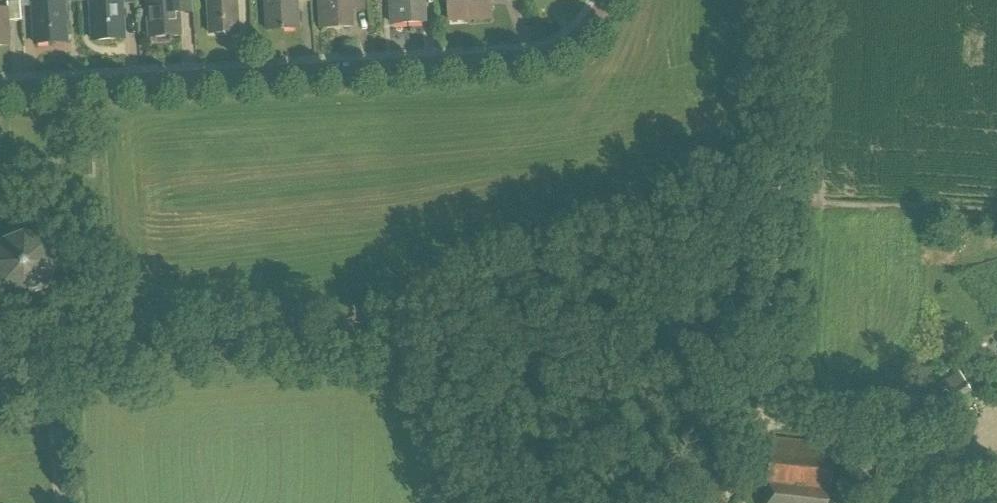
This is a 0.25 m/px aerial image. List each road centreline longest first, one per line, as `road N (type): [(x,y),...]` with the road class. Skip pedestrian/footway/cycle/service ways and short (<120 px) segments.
road 1 (residential): [(784,0),(777,425),(907,452),(996,449)]
road 2 (residential): [(0,95),(522,62),(583,33),(596,0)]

